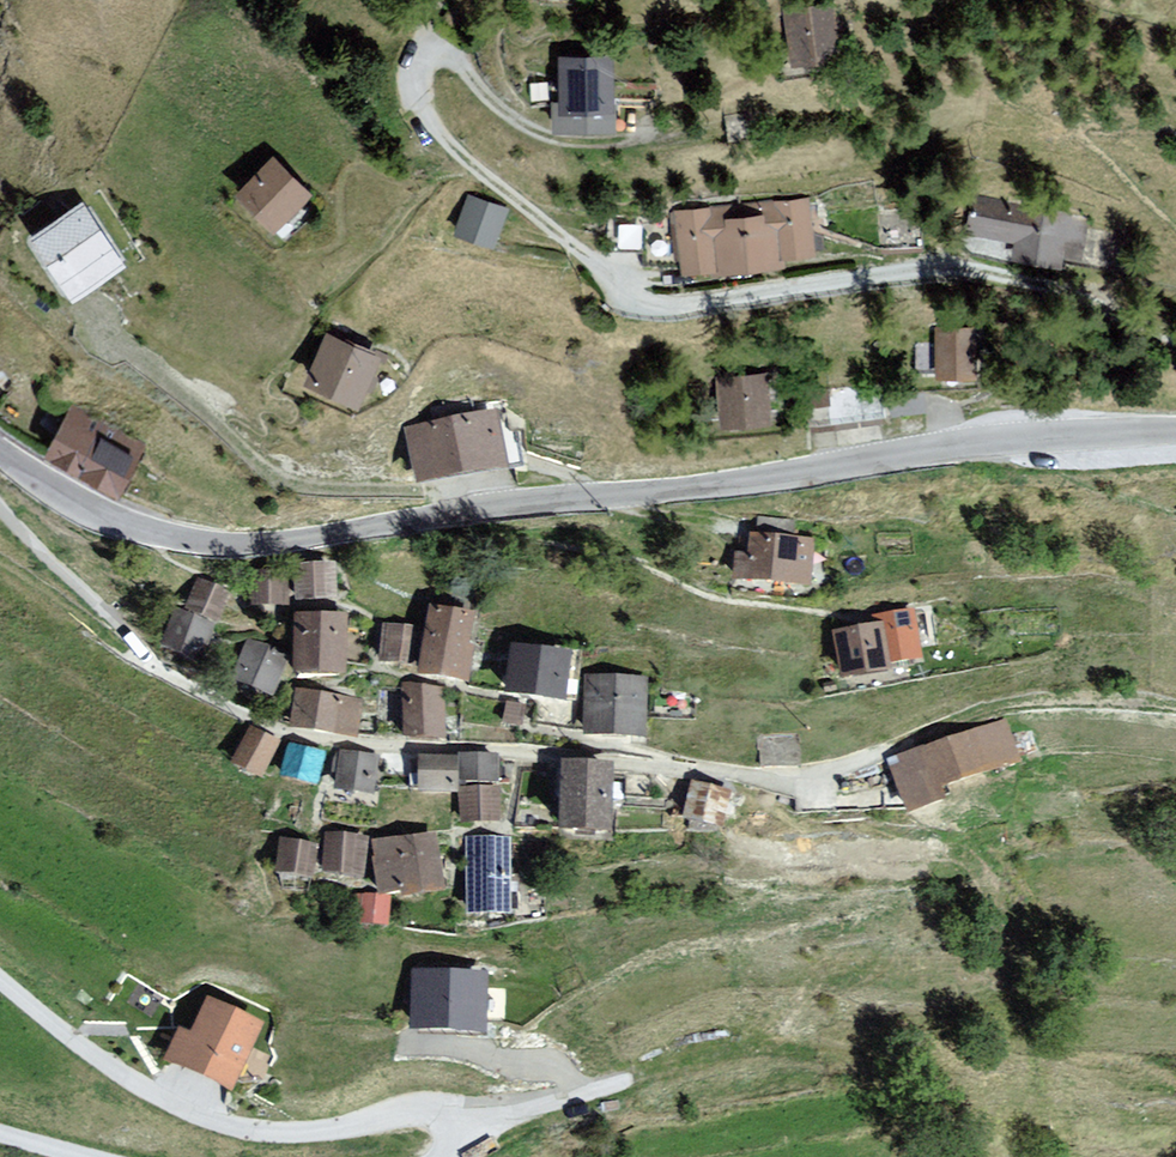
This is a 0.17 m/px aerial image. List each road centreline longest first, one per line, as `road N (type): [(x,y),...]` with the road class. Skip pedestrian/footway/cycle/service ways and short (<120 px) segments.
road 1 (tertiary): [(0,449),(112,518),(175,536),(255,543),(989,442),(1175,429)]
road 2 (track): [(669,133),(589,145),(551,139),(489,99),(449,56),(426,61),(416,93),(480,172),(651,312),(914,272),(988,275),(1066,293),(1125,330),(1175,346)]

